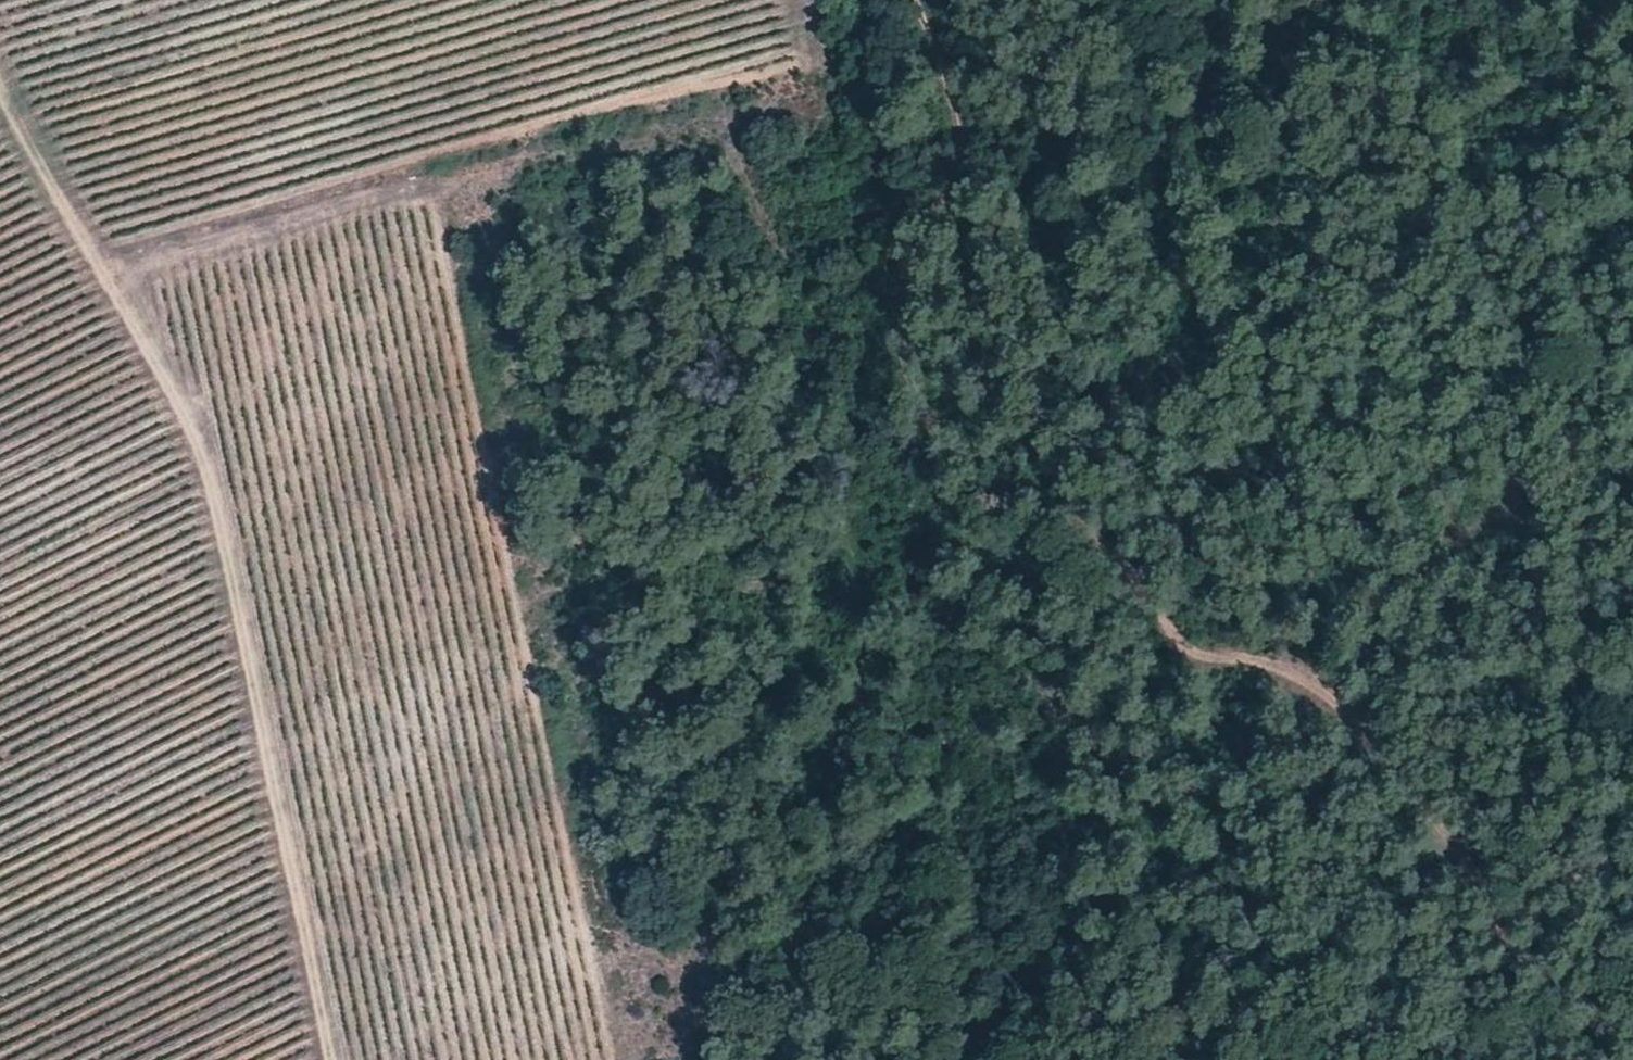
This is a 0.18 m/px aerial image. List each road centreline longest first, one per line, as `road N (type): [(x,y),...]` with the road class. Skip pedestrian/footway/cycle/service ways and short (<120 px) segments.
road 1 (track): [(0,98),(40,183),(170,383),(192,431),(255,675),(331,1059)]

